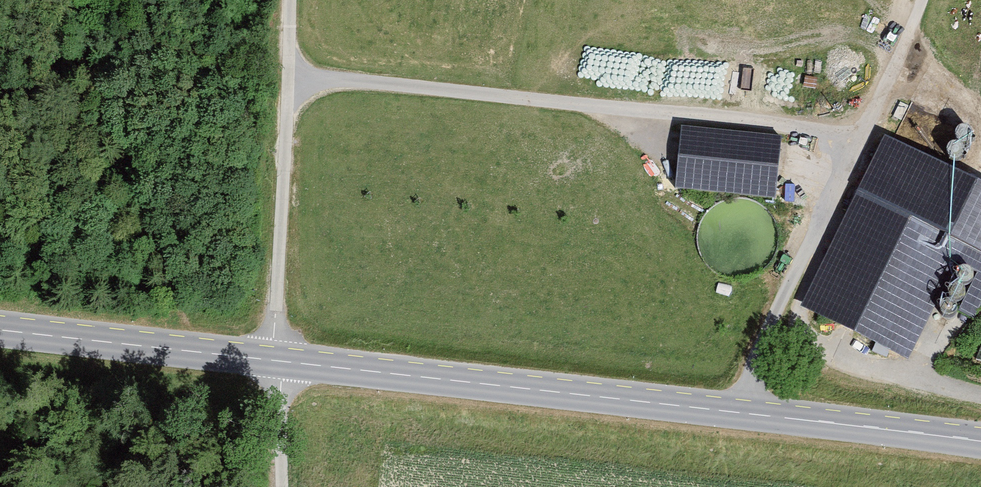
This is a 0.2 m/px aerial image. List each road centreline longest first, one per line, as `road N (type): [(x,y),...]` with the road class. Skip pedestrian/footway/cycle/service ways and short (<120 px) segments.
road 1 (secondary): [(284,358),(980,440)]
road 2 (track): [(305,71),(873,130)]
road 3 (unclassified): [(284,358),(309,0)]
road 4 (track): [(745,412),(873,130)]
road 5 (secondary): [(0,329),(284,358)]
road 6 (track): [(873,130),(917,0)]
road 7 (unclassified): [(288,486),(284,358)]

